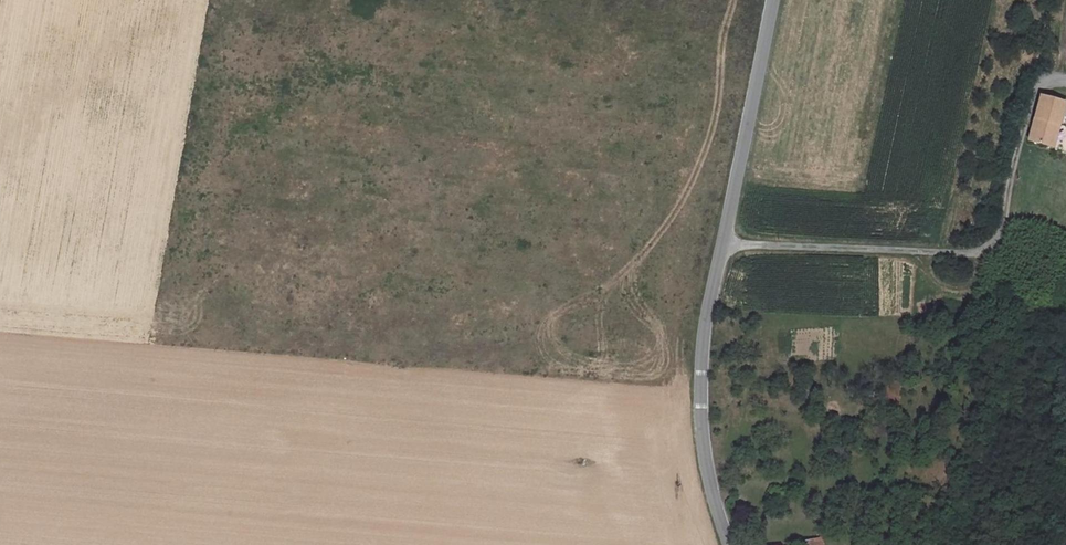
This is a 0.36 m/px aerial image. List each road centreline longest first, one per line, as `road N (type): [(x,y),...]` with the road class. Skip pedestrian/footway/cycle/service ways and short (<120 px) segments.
road 1 (residential): [(732,544),(708,478),(698,413),(703,348),(771,0)]
road 2 (track): [(723,242),(986,247),(1004,217),(1034,91),(1065,78)]

